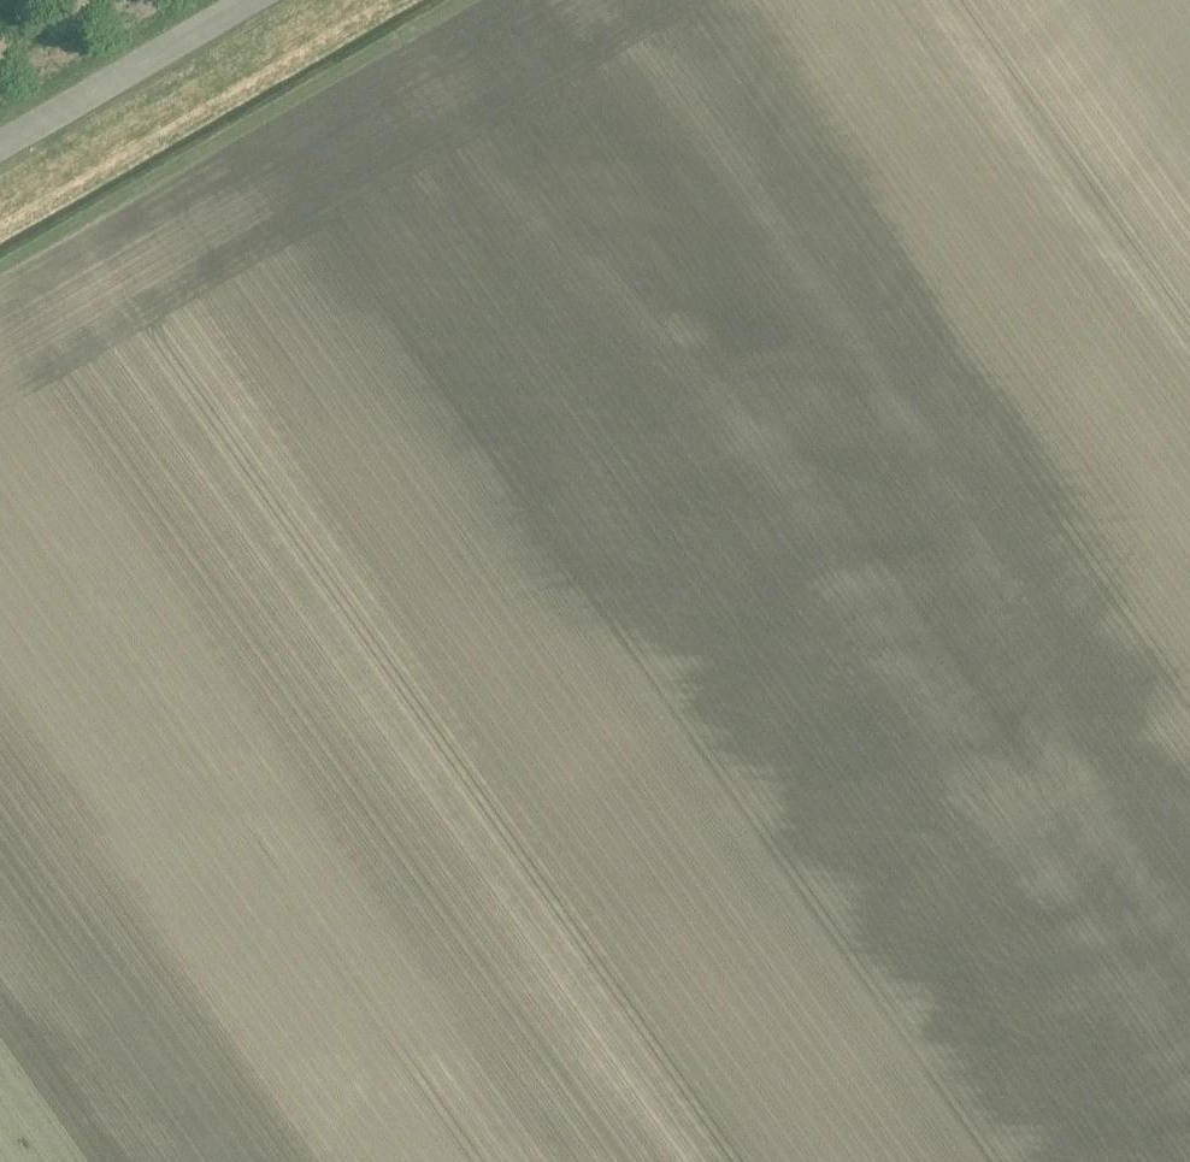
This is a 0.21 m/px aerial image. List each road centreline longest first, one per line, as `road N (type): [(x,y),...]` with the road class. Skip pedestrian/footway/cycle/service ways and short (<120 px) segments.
road 1 (unclassified): [(0,144),(249,0)]

